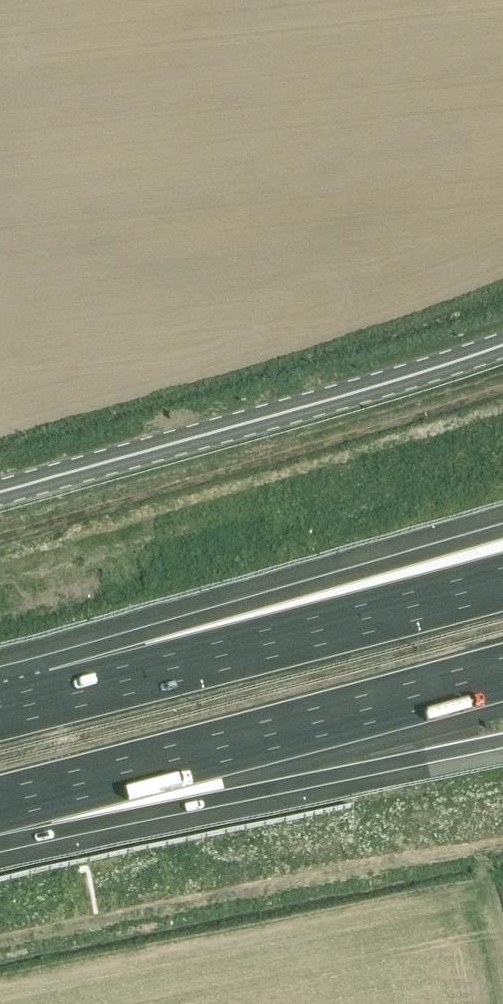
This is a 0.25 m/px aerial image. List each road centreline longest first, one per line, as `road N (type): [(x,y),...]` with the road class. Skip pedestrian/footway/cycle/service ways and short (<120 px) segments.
road 1 (secondary): [(0,494),(502,344)]
road 2 (motorway): [(0,804),(502,671)]
road 3 (motorway): [(0,806),(349,770),(502,741)]
road 4 (motorway): [(502,527),(274,597),(55,697)]
road 5 (motorway): [(502,580),(55,697)]

